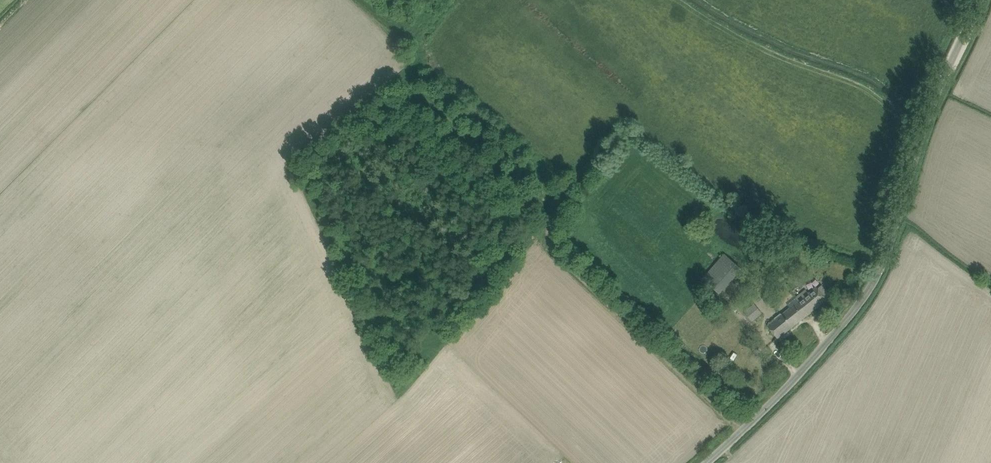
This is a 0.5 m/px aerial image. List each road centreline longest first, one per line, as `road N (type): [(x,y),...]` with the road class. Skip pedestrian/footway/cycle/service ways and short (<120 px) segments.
road 1 (track): [(739,433),(546,246),(553,211),(413,89),(413,47),(363,0)]
road 2 (unclassified): [(706,462),(789,384),(874,282),(924,124),(978,0)]

